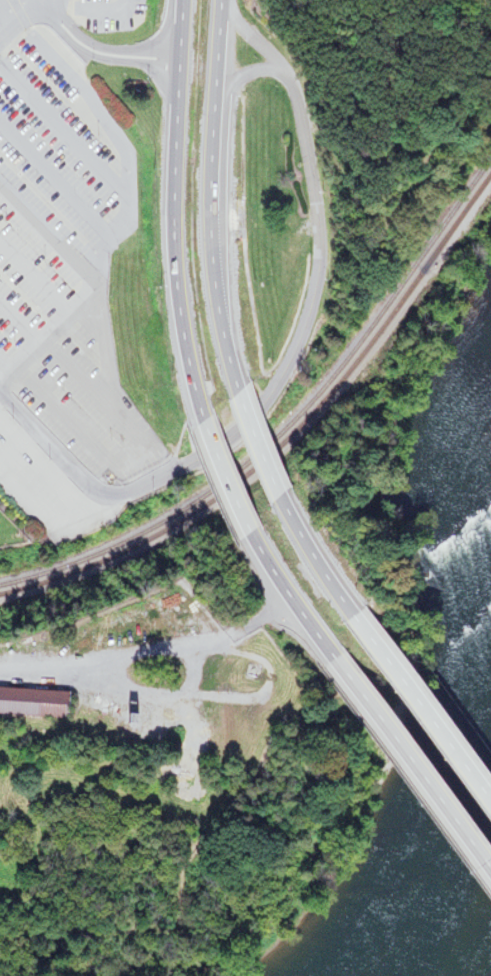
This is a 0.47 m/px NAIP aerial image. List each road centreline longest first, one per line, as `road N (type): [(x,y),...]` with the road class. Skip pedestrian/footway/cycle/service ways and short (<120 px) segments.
road 1 (trunk): [(183,0),(170,242),(193,413)]
road 2 (trunk): [(234,394),(219,329),(210,204),(221,0)]
road 3 (trunk): [(311,648),(490,901)]
road 4 (trunk): [(490,826),(344,618)]
road 5 (trunk): [(344,618),(272,500)]
road 6 (trunk): [(241,532),(311,648)]

